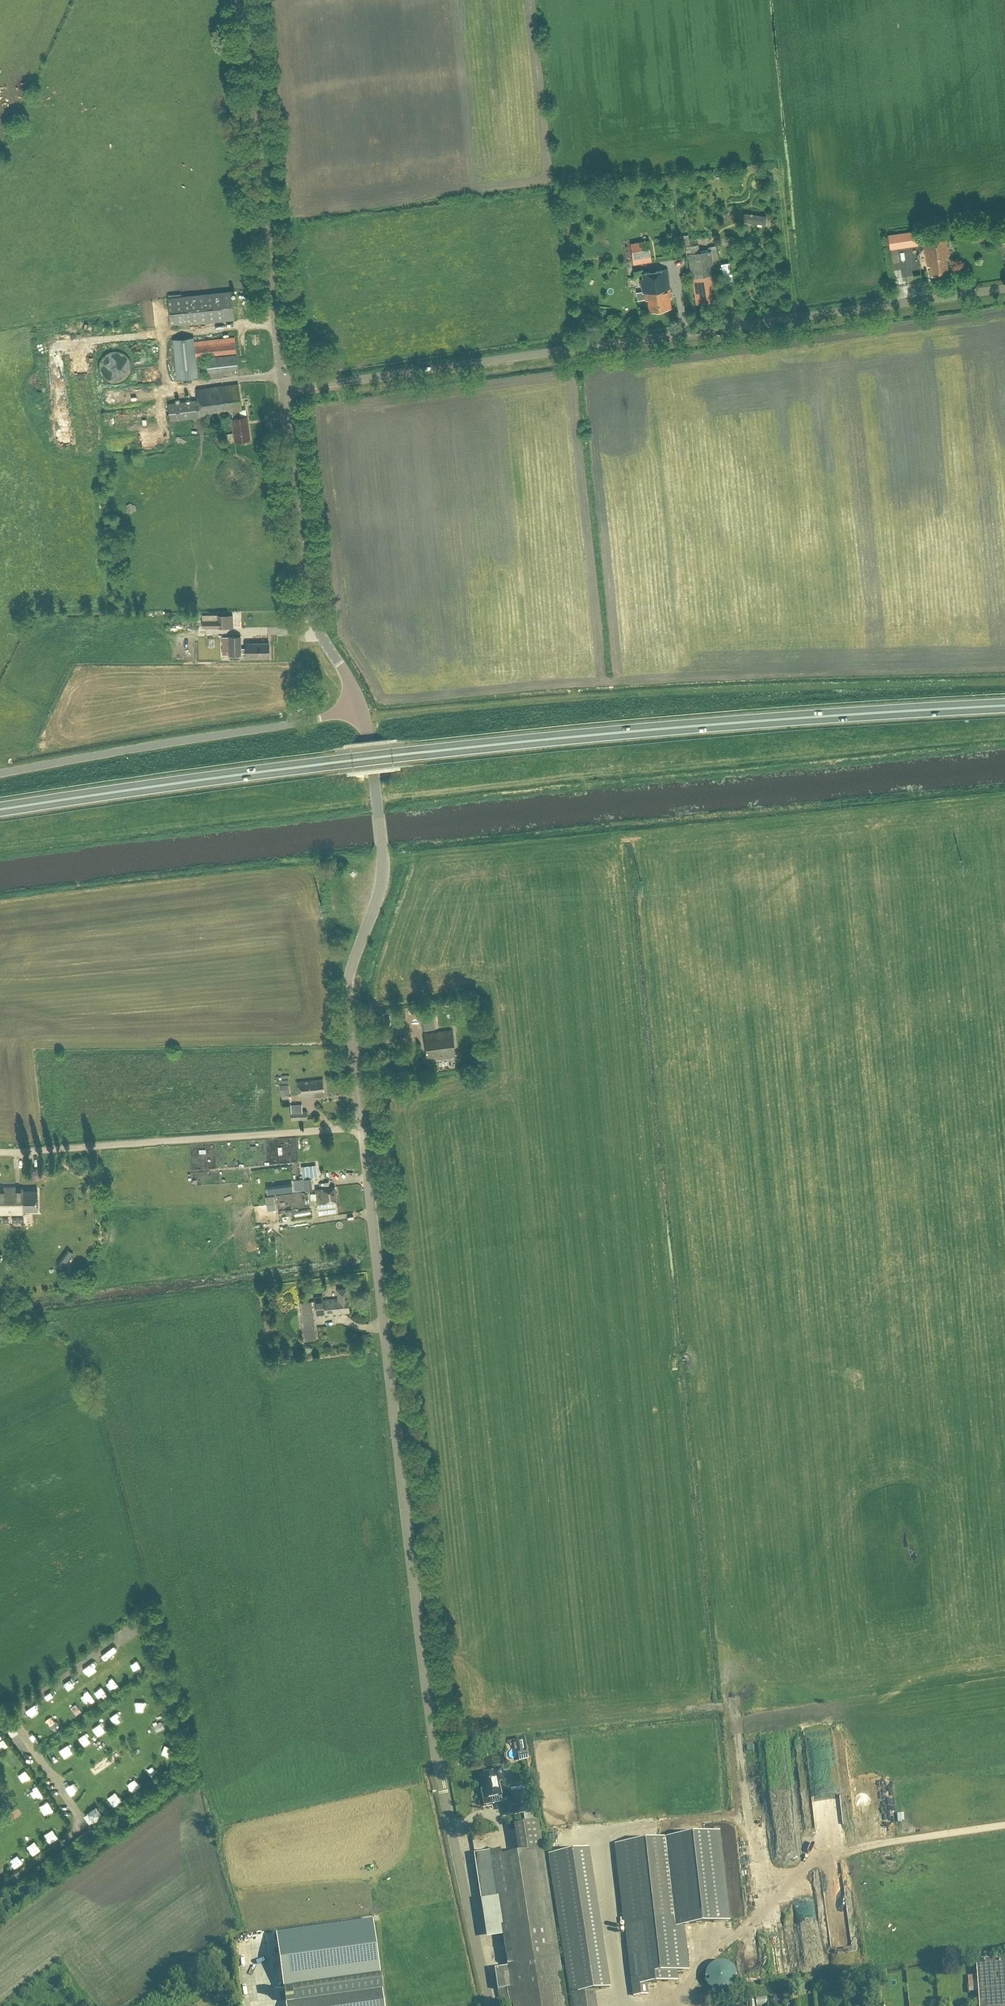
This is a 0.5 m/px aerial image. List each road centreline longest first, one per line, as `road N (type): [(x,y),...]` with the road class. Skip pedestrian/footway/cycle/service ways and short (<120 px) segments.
road 1 (tertiary): [(491,2005),(433,1734),(348,1003),(349,973),(384,869),(360,703)]
road 2 (trunk): [(0,808),(479,745),(1004,703)]
road 3 (unclassified): [(283,389),(1004,287)]
road 4 (tertiary): [(283,389),(240,0)]
road 5 (unclassified): [(360,703),(0,771)]
road 6 (track): [(362,1126),(0,1152)]
road 7 (tertiary): [(360,703),(307,597),(283,389)]
road 8 (track): [(753,1925),(796,1859),(1004,1826)]

